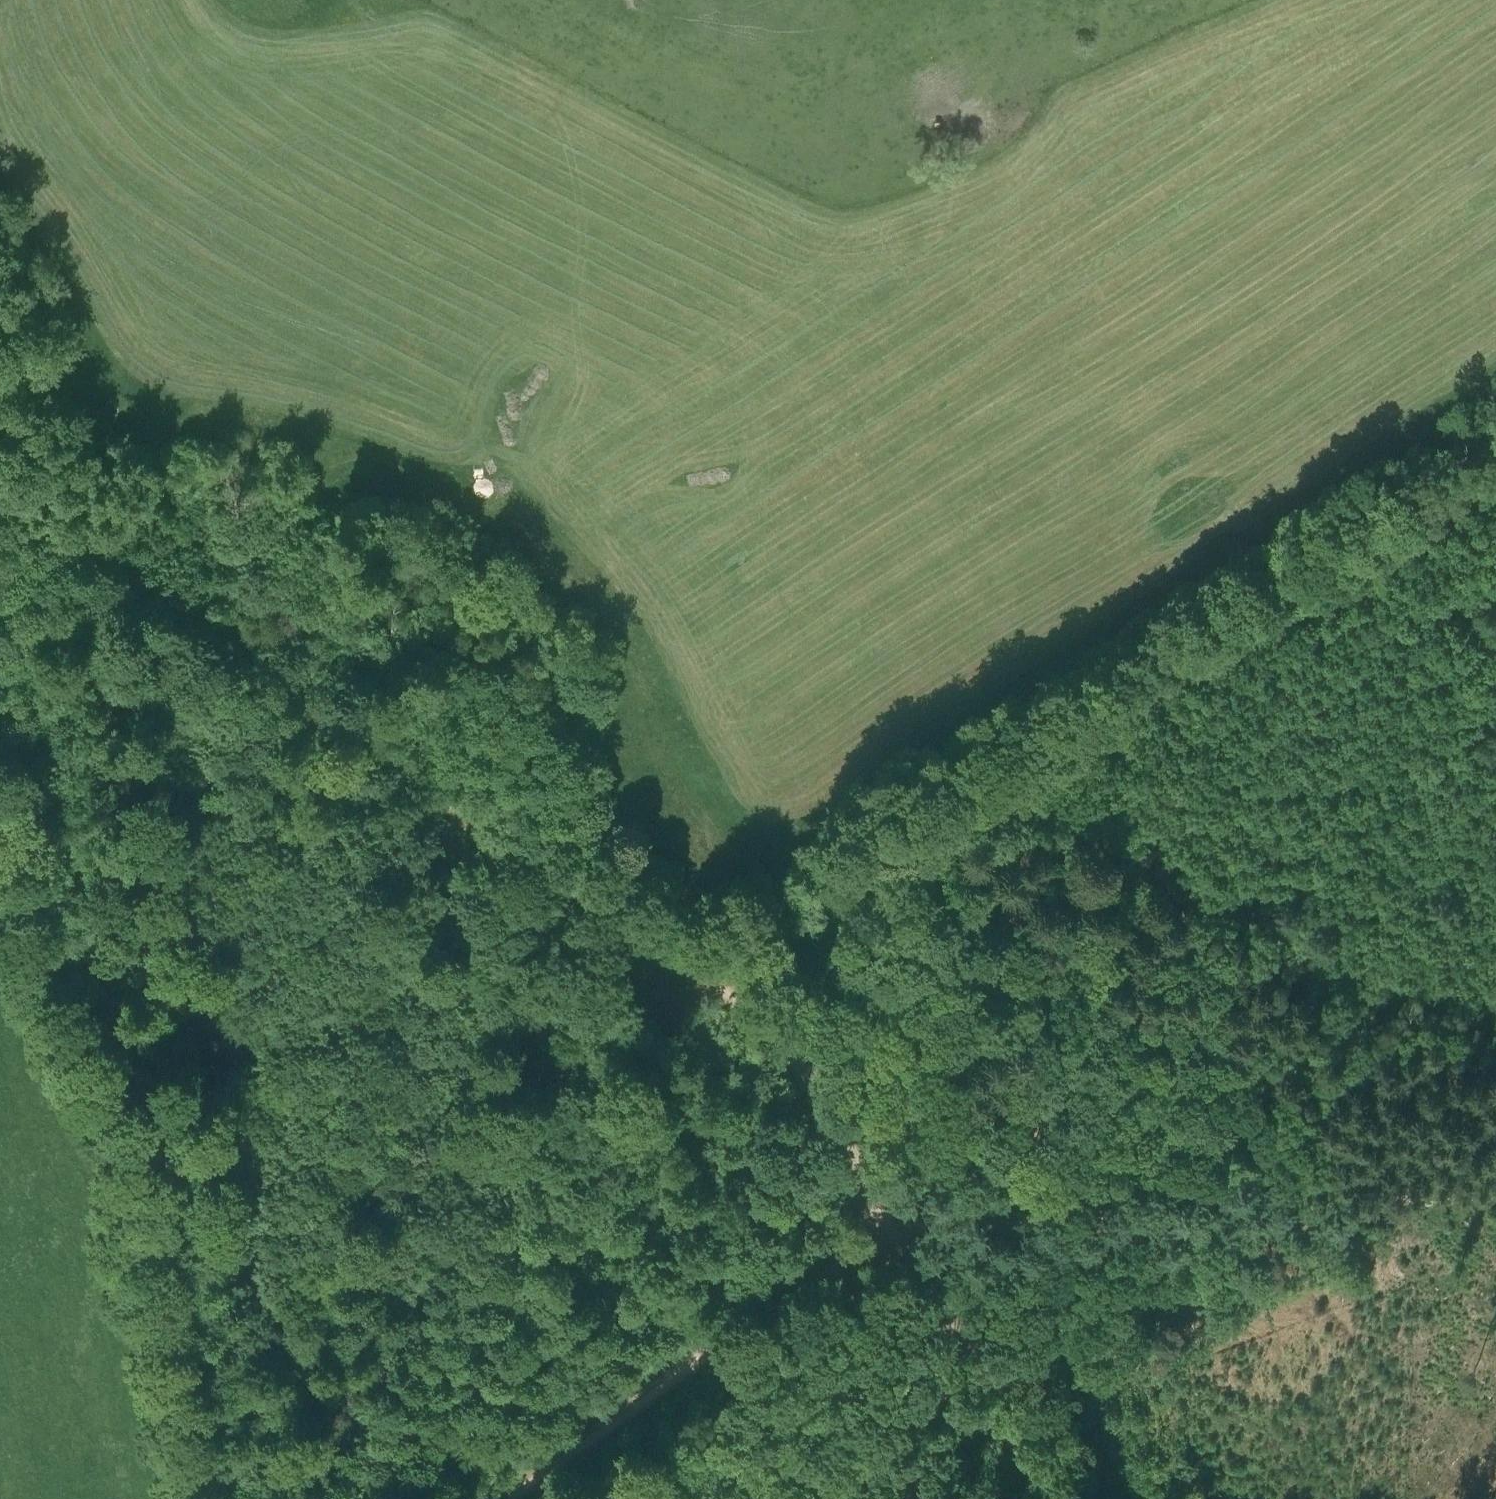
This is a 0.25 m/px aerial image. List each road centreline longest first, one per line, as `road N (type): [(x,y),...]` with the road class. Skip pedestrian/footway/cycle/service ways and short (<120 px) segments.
road 1 (track): [(0,495),(772,1021),(793,1045),(1044,1498)]
road 2 (track): [(236,1498),(126,961),(64,771),(0,623)]
road 3 (track): [(890,1226),(505,1498)]

